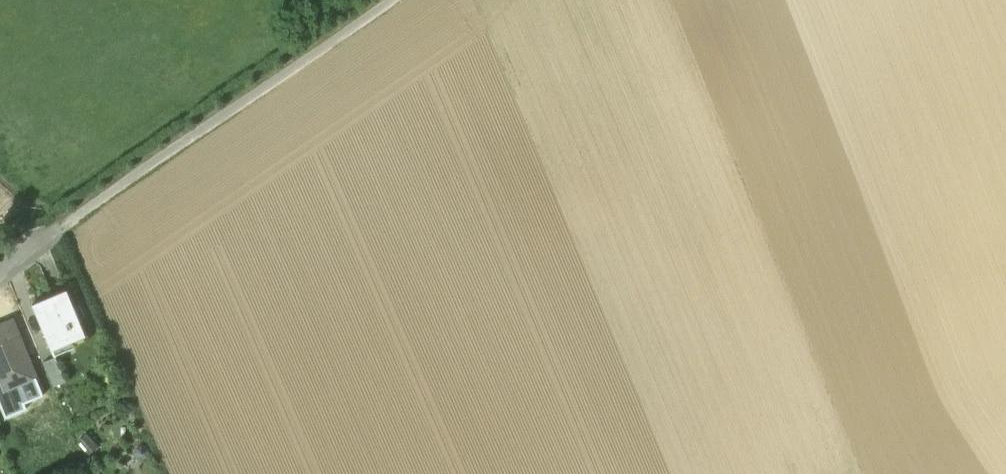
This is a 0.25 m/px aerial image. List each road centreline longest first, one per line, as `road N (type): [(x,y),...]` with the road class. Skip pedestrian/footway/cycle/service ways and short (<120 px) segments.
road 1 (track): [(395,0),(44,239)]

